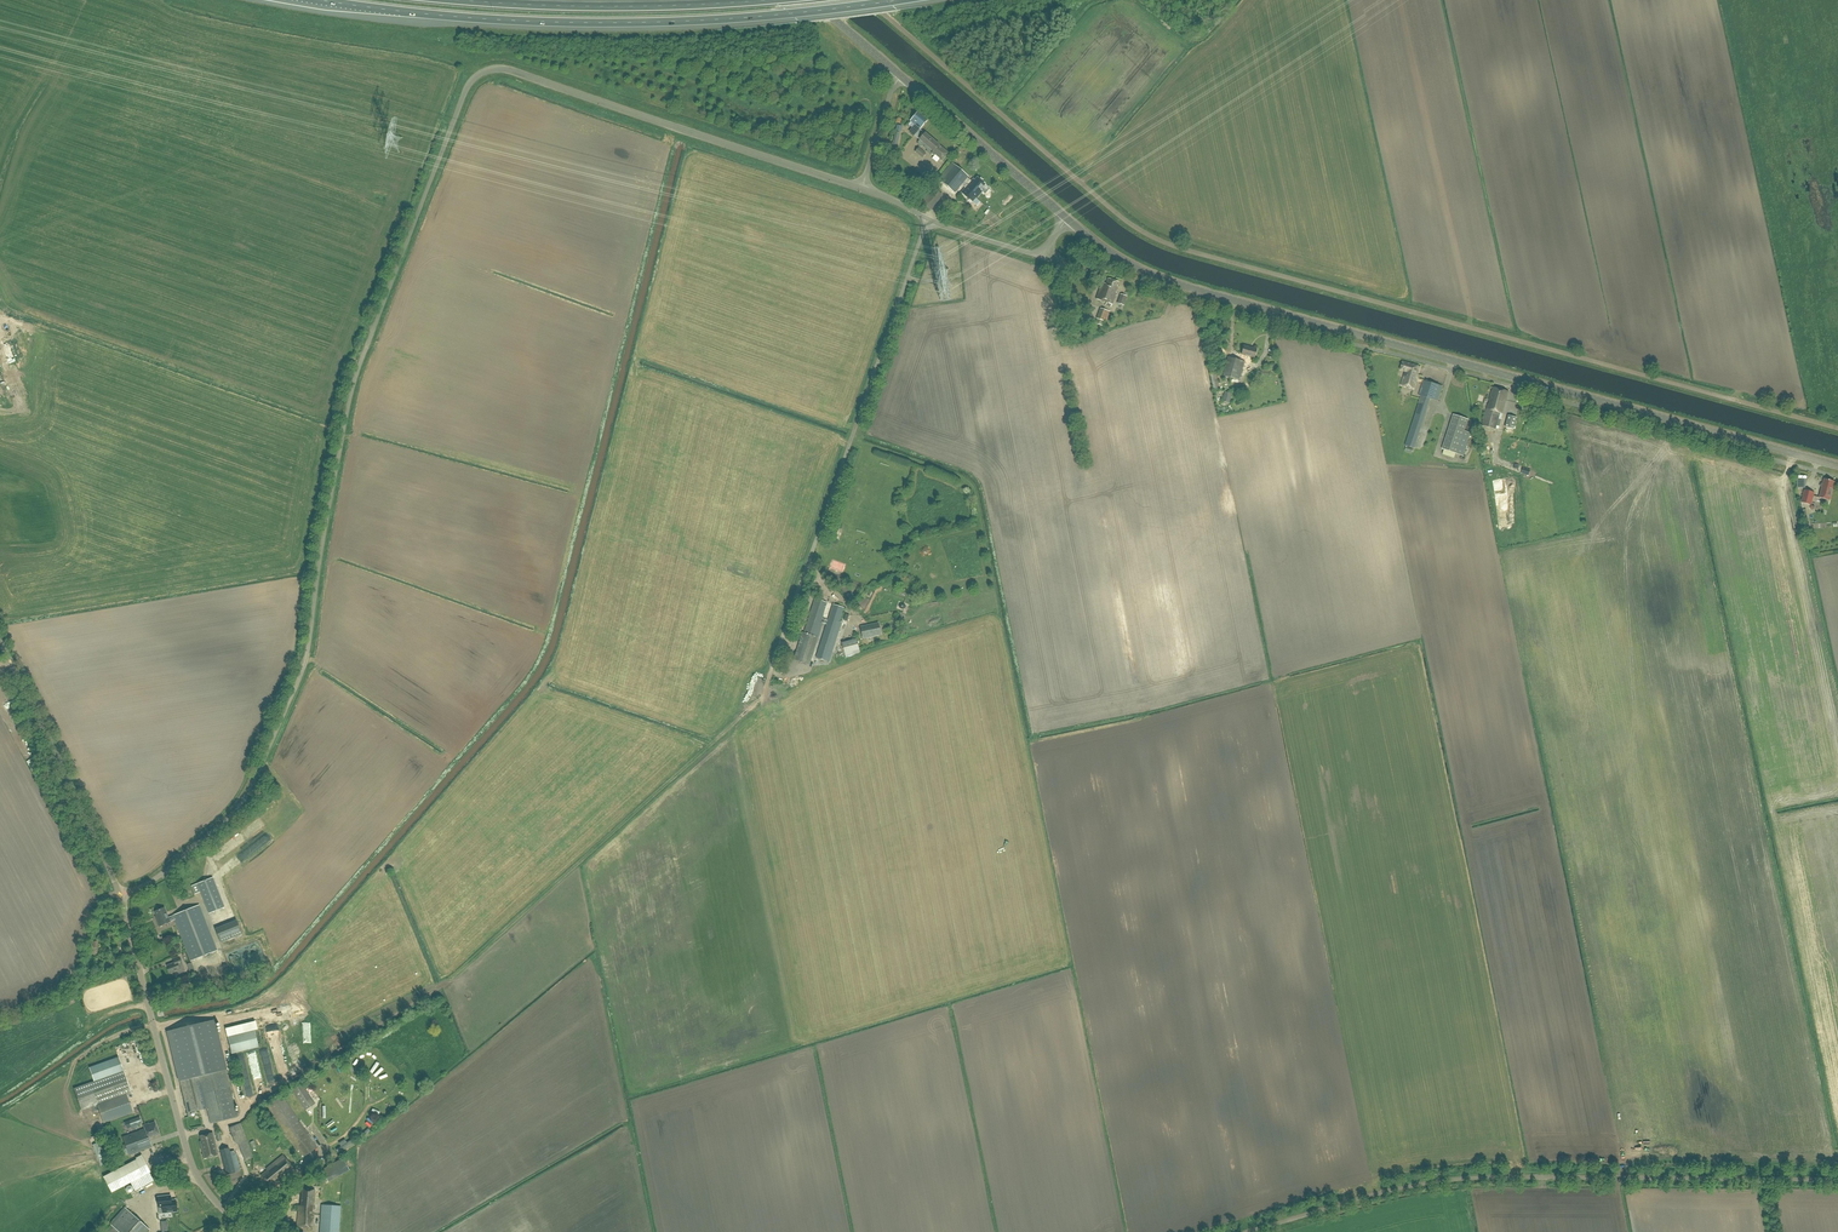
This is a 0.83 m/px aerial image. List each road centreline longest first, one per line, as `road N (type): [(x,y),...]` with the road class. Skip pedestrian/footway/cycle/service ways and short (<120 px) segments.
road 1 (tertiary): [(121,895),(152,881),(235,812),(302,672),(350,397),(475,78),(511,70),(862,188)]
road 2 (unclassified): [(1837,428),(1168,245),(1119,216),(868,0)]
road 3 (tertiary): [(1837,465),(1180,285),(1109,253),(1066,218)]
road 4 (track): [(770,674),(767,698),(446,983),(243,1114)]
road 5 (unclassified): [(1254,1231),(1454,1180),(1837,1181)]
road 6 (motorway): [(320,0),(456,17),(610,23),(900,0)]
road 7 (unclassified): [(927,219),(770,674)]
road 8 (tertiary): [(255,1231),(212,1199),(188,1157),(121,895)]
road 9 (motorway): [(766,0),(633,6),(458,0)]
road 10 (tertiary): [(121,895),(10,662)]
road 11 (tertiary): [(1066,218),(896,74)]
road 12 (tertiary): [(1041,256),(927,219)]

